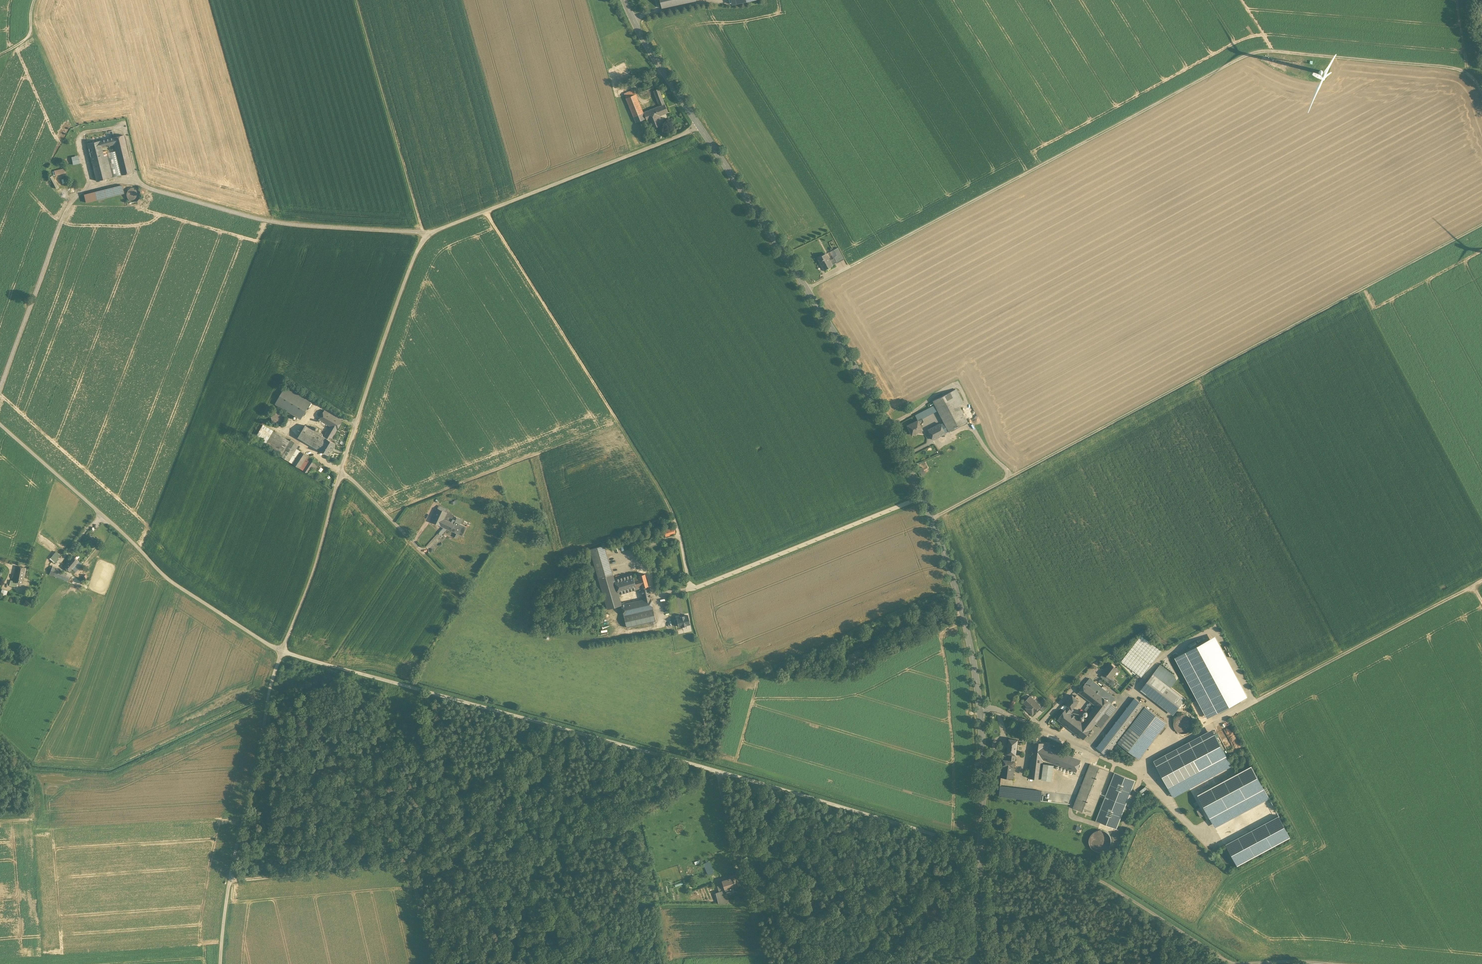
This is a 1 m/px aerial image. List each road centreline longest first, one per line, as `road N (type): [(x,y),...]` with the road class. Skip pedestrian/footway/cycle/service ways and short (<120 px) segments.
road 1 (secondary): [(698,125),(853,363),(930,516),(977,686),(981,849)]
road 2 (track): [(1481,90),(1478,73),(1258,54),(807,288)]
road 3 (unclassified): [(698,125),(424,240),(281,652)]
road 4 (unclassified): [(981,849),(281,652)]
road 5 (track): [(1481,580),(1126,770),(1007,712),(980,707)]
road 6 (unclassified): [(981,849),(1102,881),(1234,963),(1382,963)]
road 7 (track): [(486,211),(655,480),(680,538)]
road 8 (unclassified): [(281,652),(165,575),(0,424)]
road 9 (track): [(91,189),(129,181),(270,221),(429,235)]
road 10 (unclassified): [(281,652),(222,963)]
road 11 (track): [(423,232),(357,0)]
road 12 (track): [(746,890),(721,772),(617,827)]
road 13 (track): [(440,963),(419,867),(500,859)]
road 14 (track): [(1089,748),(1133,692),(1169,719),(1164,749)]
road 15 (secondary): [(625,0),(698,125)]

